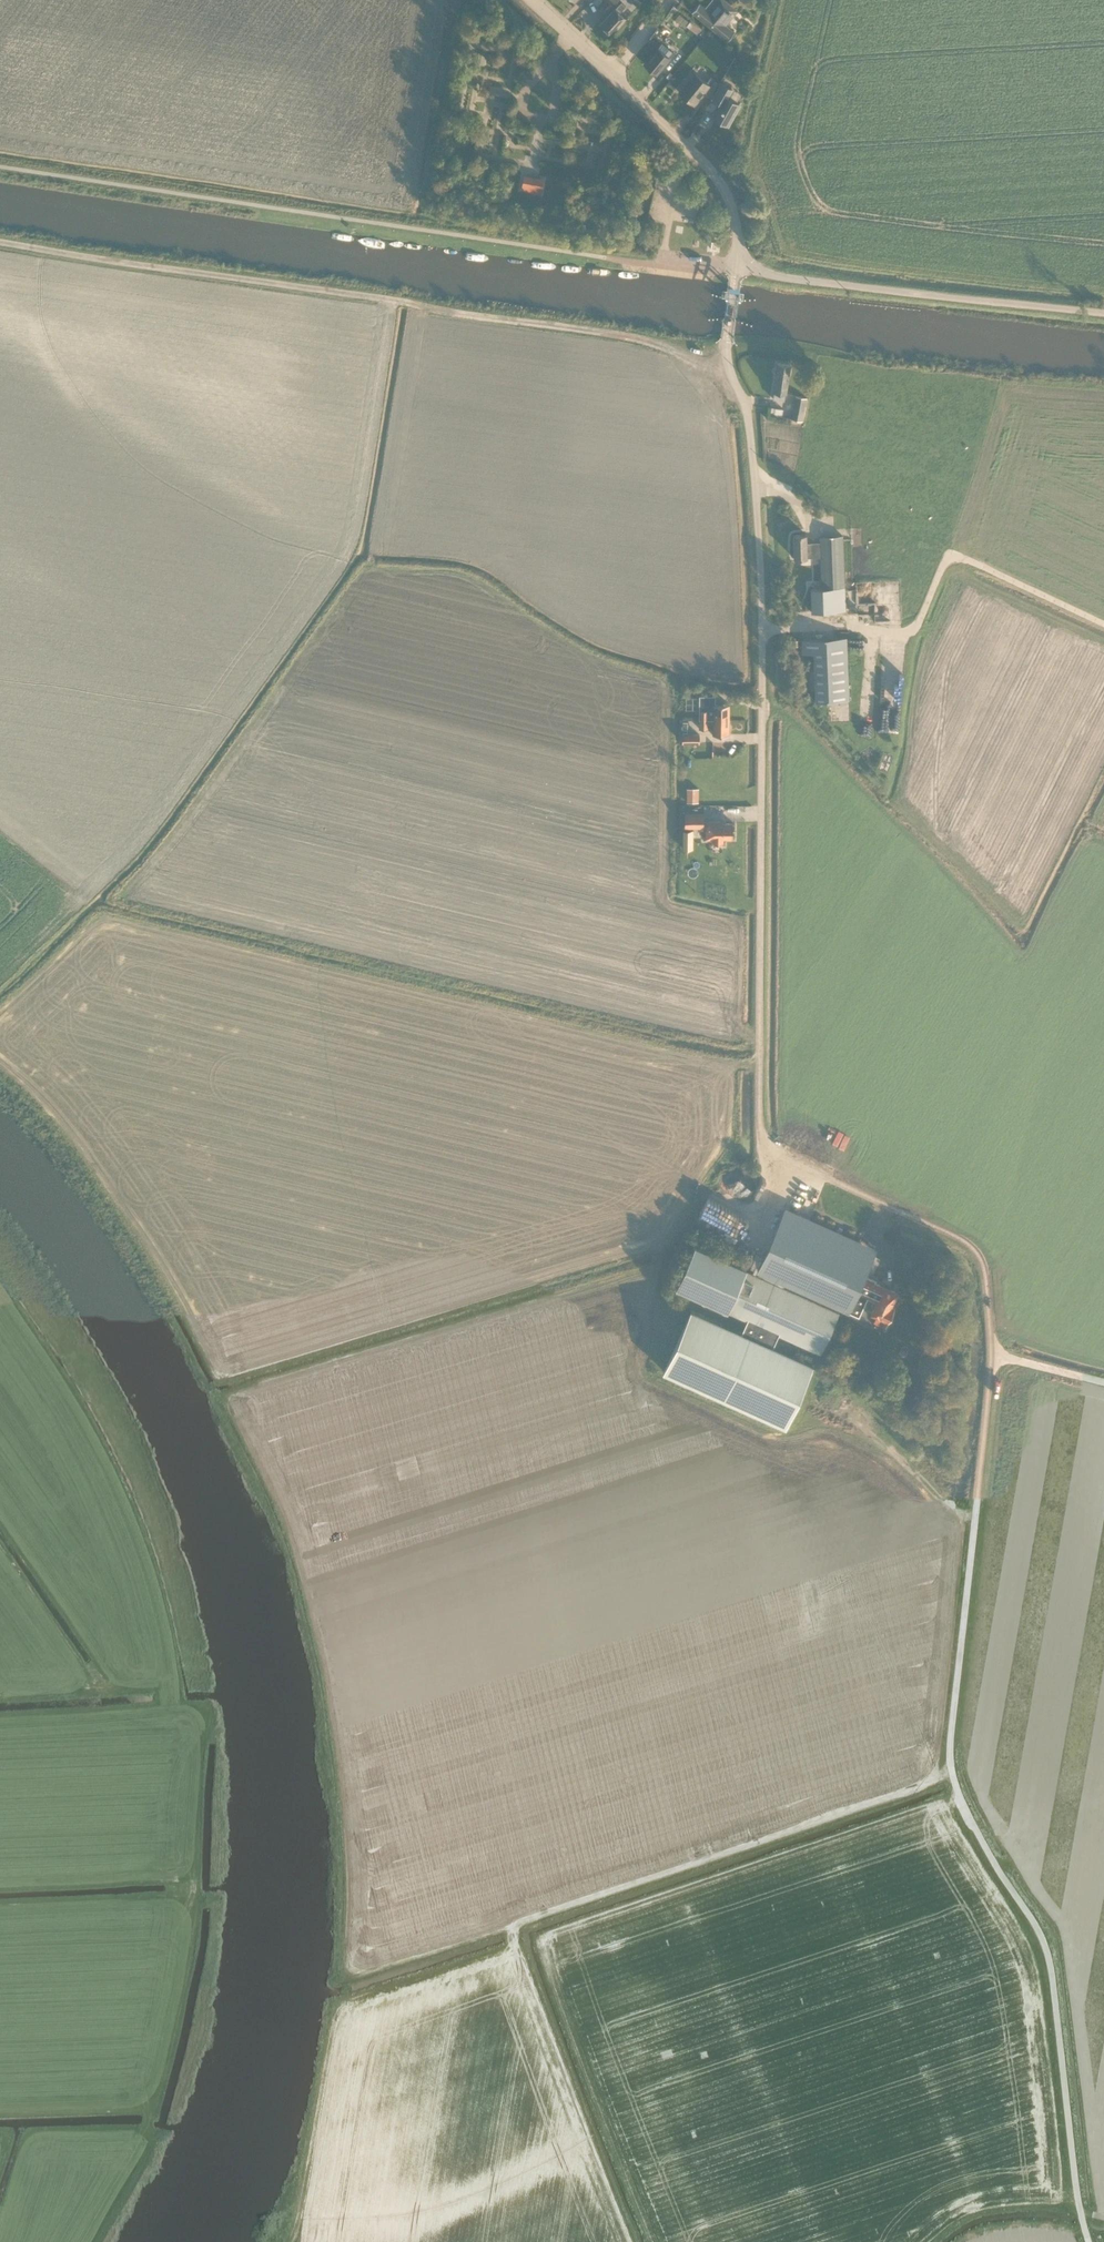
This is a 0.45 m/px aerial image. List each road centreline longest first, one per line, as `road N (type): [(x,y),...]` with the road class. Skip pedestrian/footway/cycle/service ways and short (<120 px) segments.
road 1 (unclassified): [(759,1138),(763,621),(753,450),(726,355),(736,268)]
road 2 (unclassified): [(736,268),(1103,312)]
road 3 (unclassified): [(736,268),(735,220),(722,184),(613,74)]

